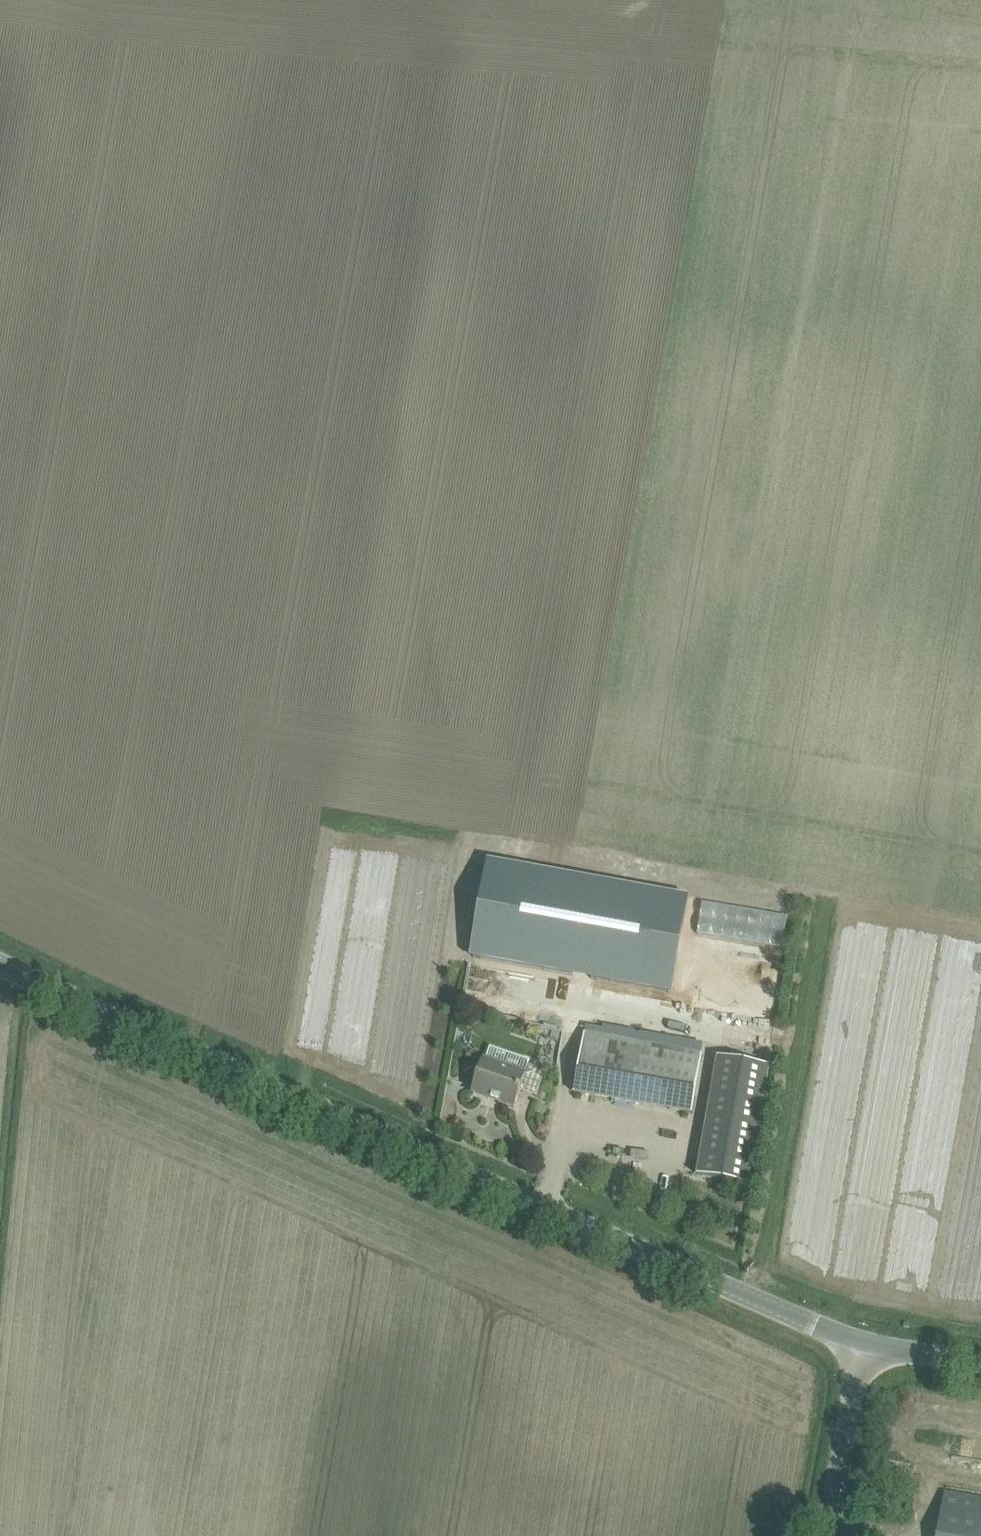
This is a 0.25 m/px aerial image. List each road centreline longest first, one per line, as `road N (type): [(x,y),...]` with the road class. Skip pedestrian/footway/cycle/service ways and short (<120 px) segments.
road 1 (unclassified): [(864,1345),(0,963)]
road 2 (unclassified): [(834,1535),(864,1345)]

